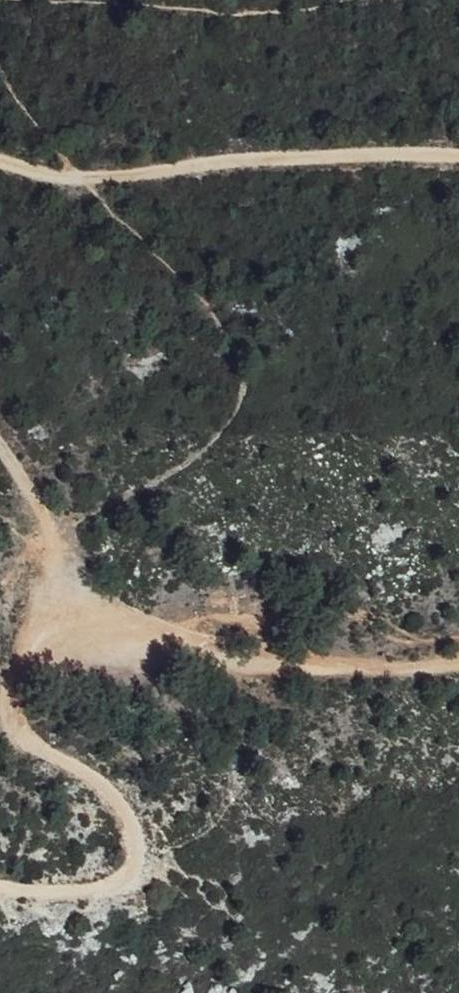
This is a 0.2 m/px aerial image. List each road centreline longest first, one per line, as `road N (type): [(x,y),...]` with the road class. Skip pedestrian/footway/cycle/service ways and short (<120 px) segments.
road 1 (track): [(0,881),(73,896),(150,870),(142,814),(21,709),(27,657),(98,613),(305,669),(458,661)]
road 2 (track): [(458,158),(292,161),(71,182),(0,156)]
road 3 (track): [(0,444),(98,613)]

